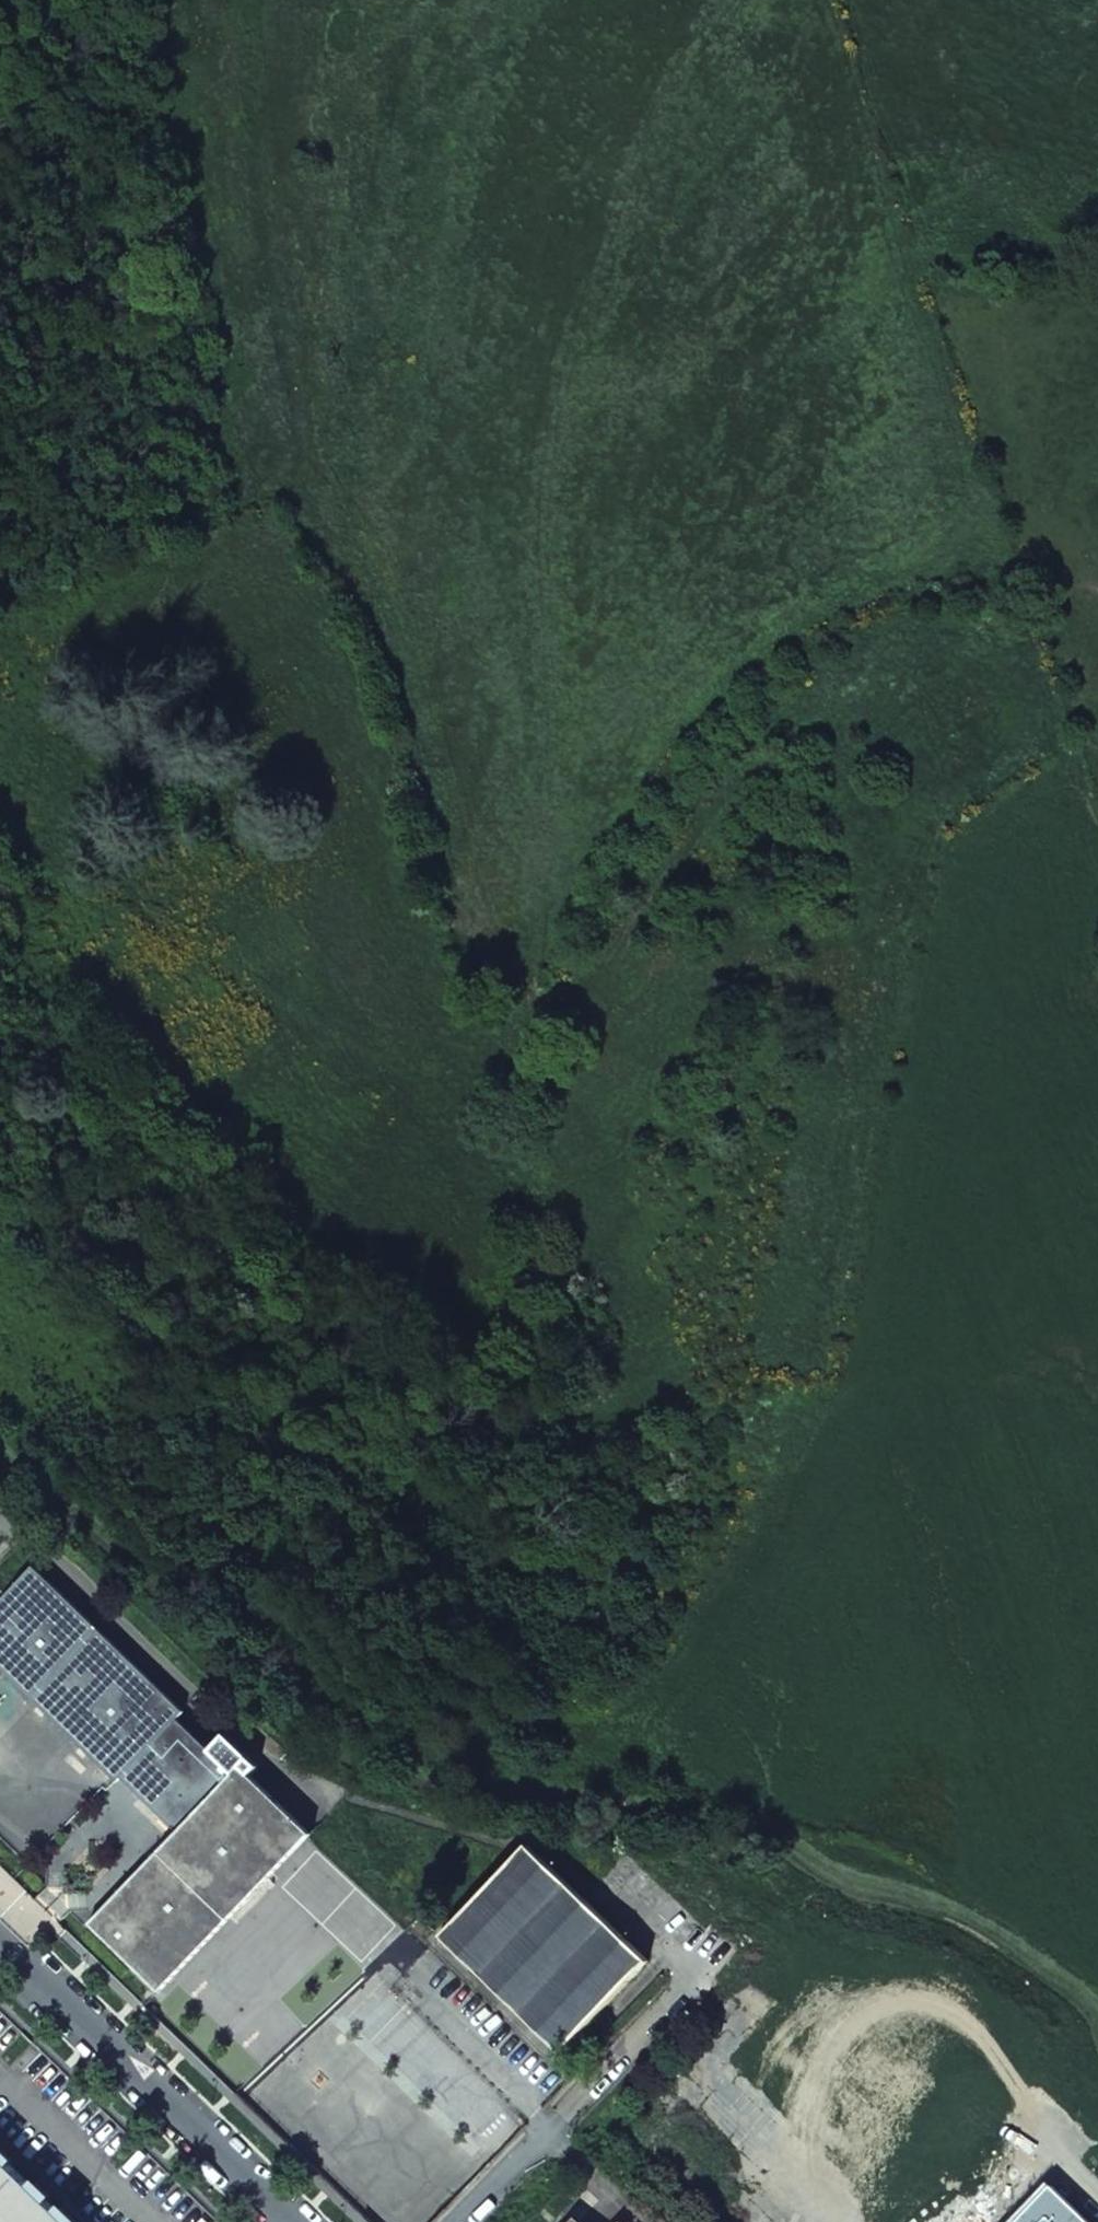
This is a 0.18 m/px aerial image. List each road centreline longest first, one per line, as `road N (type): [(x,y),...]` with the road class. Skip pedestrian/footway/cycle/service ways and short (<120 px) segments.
road 1 (residential): [(296,2221),(0,1942)]

